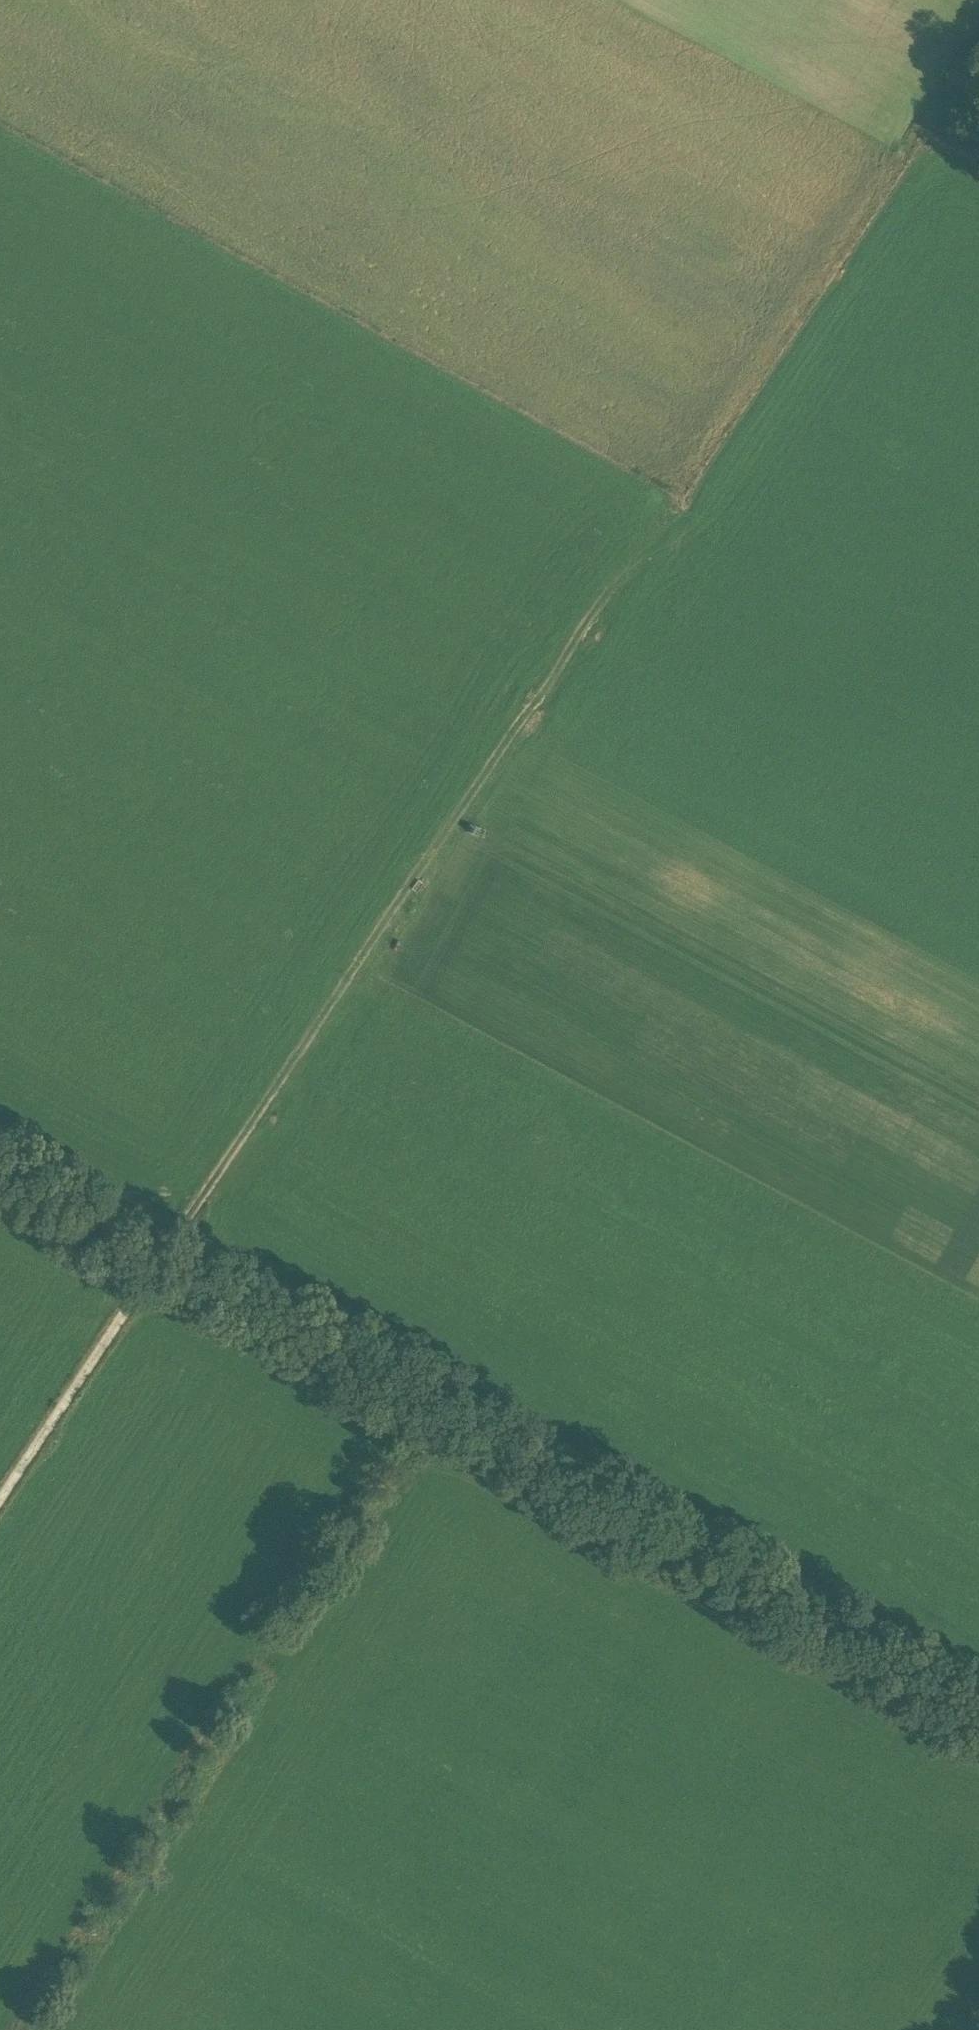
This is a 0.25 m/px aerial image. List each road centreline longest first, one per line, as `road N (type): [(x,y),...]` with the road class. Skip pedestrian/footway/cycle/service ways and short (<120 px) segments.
road 1 (track): [(0,1499),(673,501)]

